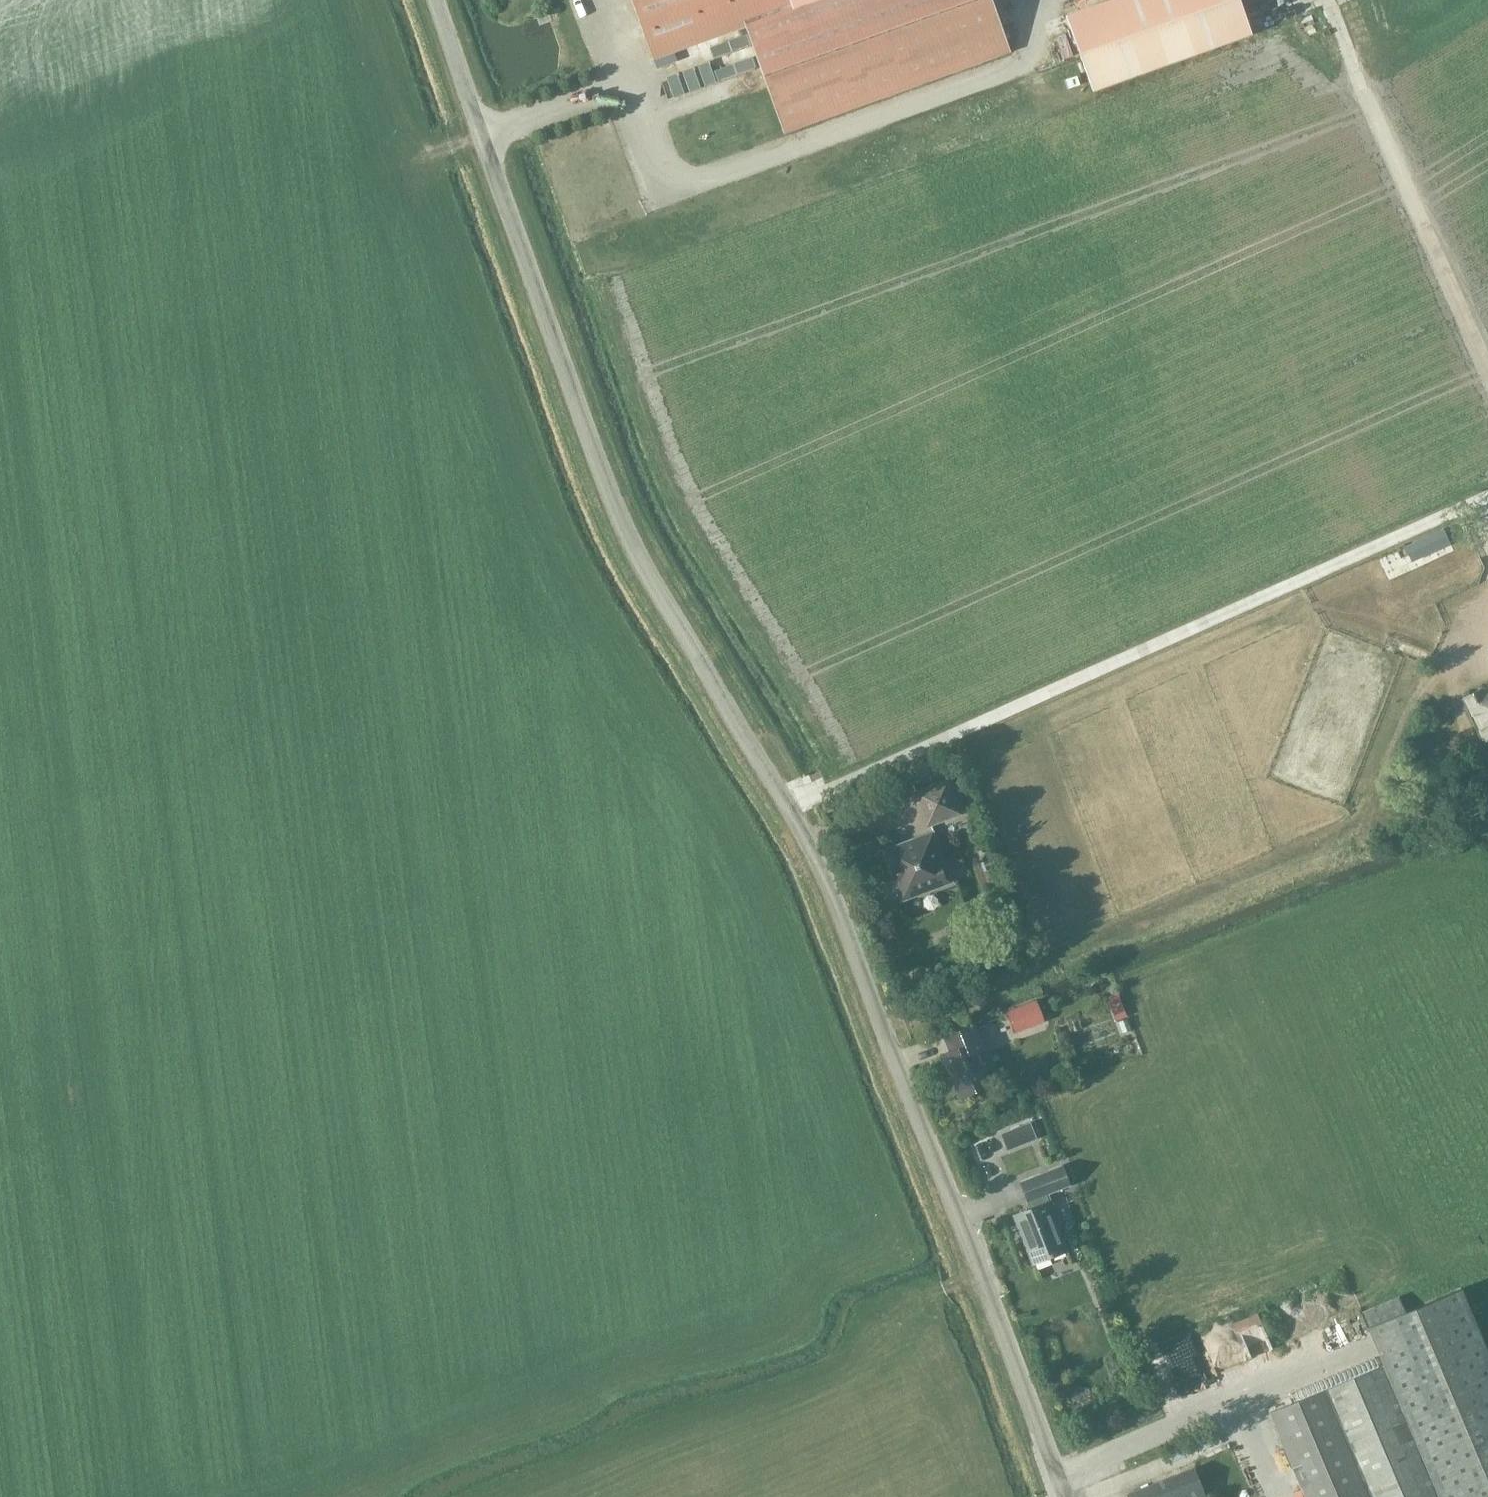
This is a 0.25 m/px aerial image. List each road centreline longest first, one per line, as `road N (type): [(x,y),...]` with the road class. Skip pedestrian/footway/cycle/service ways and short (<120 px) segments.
road 1 (unclassified): [(1065,1496),(818,857),(648,574),(611,498),(435,0)]

